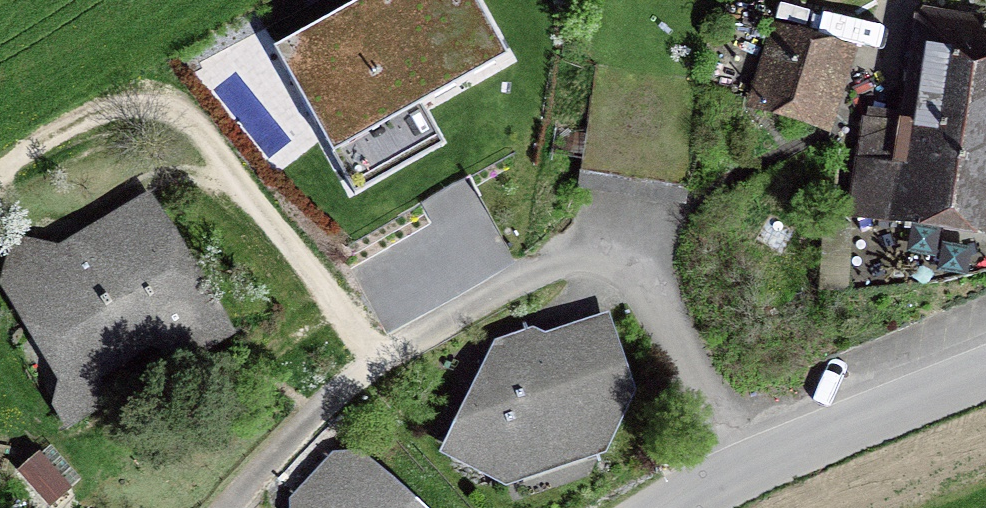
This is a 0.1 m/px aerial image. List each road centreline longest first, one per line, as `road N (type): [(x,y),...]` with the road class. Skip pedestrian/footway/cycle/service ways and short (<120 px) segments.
road 1 (residential): [(742,468),(647,289),(618,263),(577,257),(385,355),(217,507)]
road 2 (residential): [(742,468),(985,370)]

